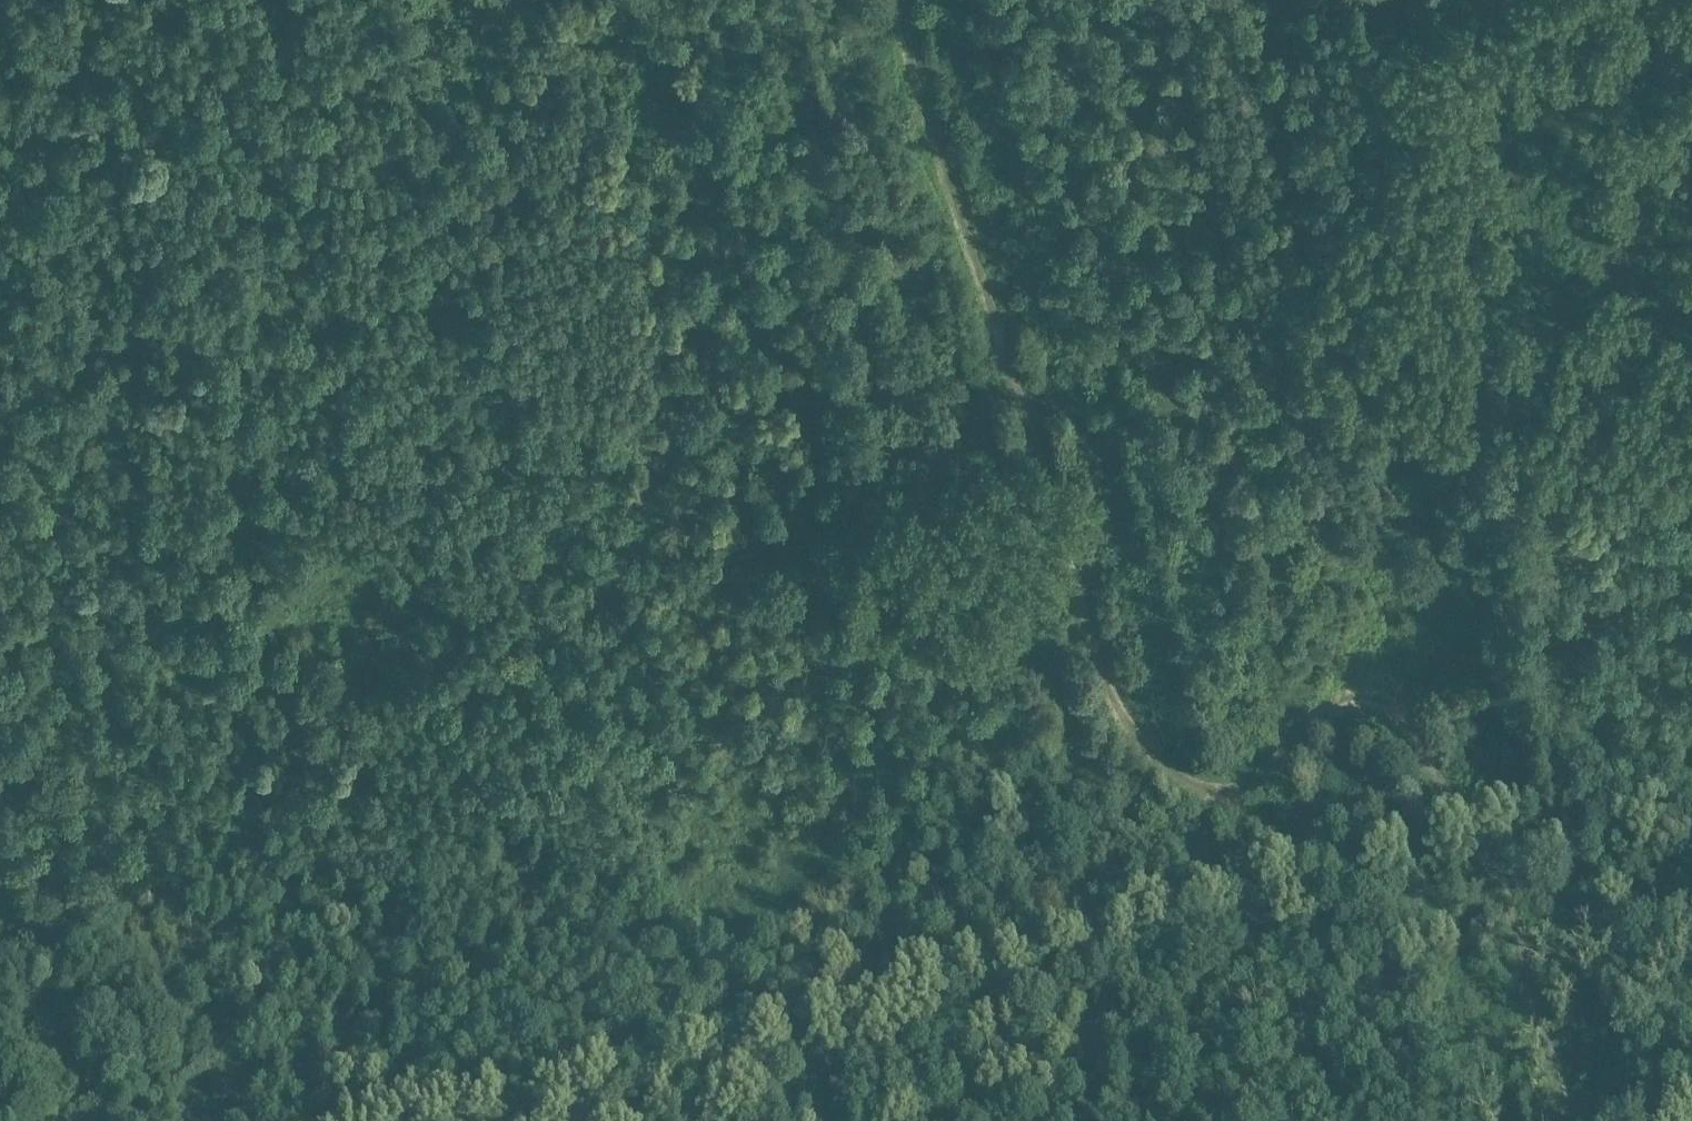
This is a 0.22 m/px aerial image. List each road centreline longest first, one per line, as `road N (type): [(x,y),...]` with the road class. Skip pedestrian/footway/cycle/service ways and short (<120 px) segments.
road 1 (track): [(1556,1120),(1521,964),(1470,832),(1397,688),(1331,691),(1288,752),(1241,778),(1201,787),(1148,751),(1116,701),(1015,360),(929,126),(899,0)]

